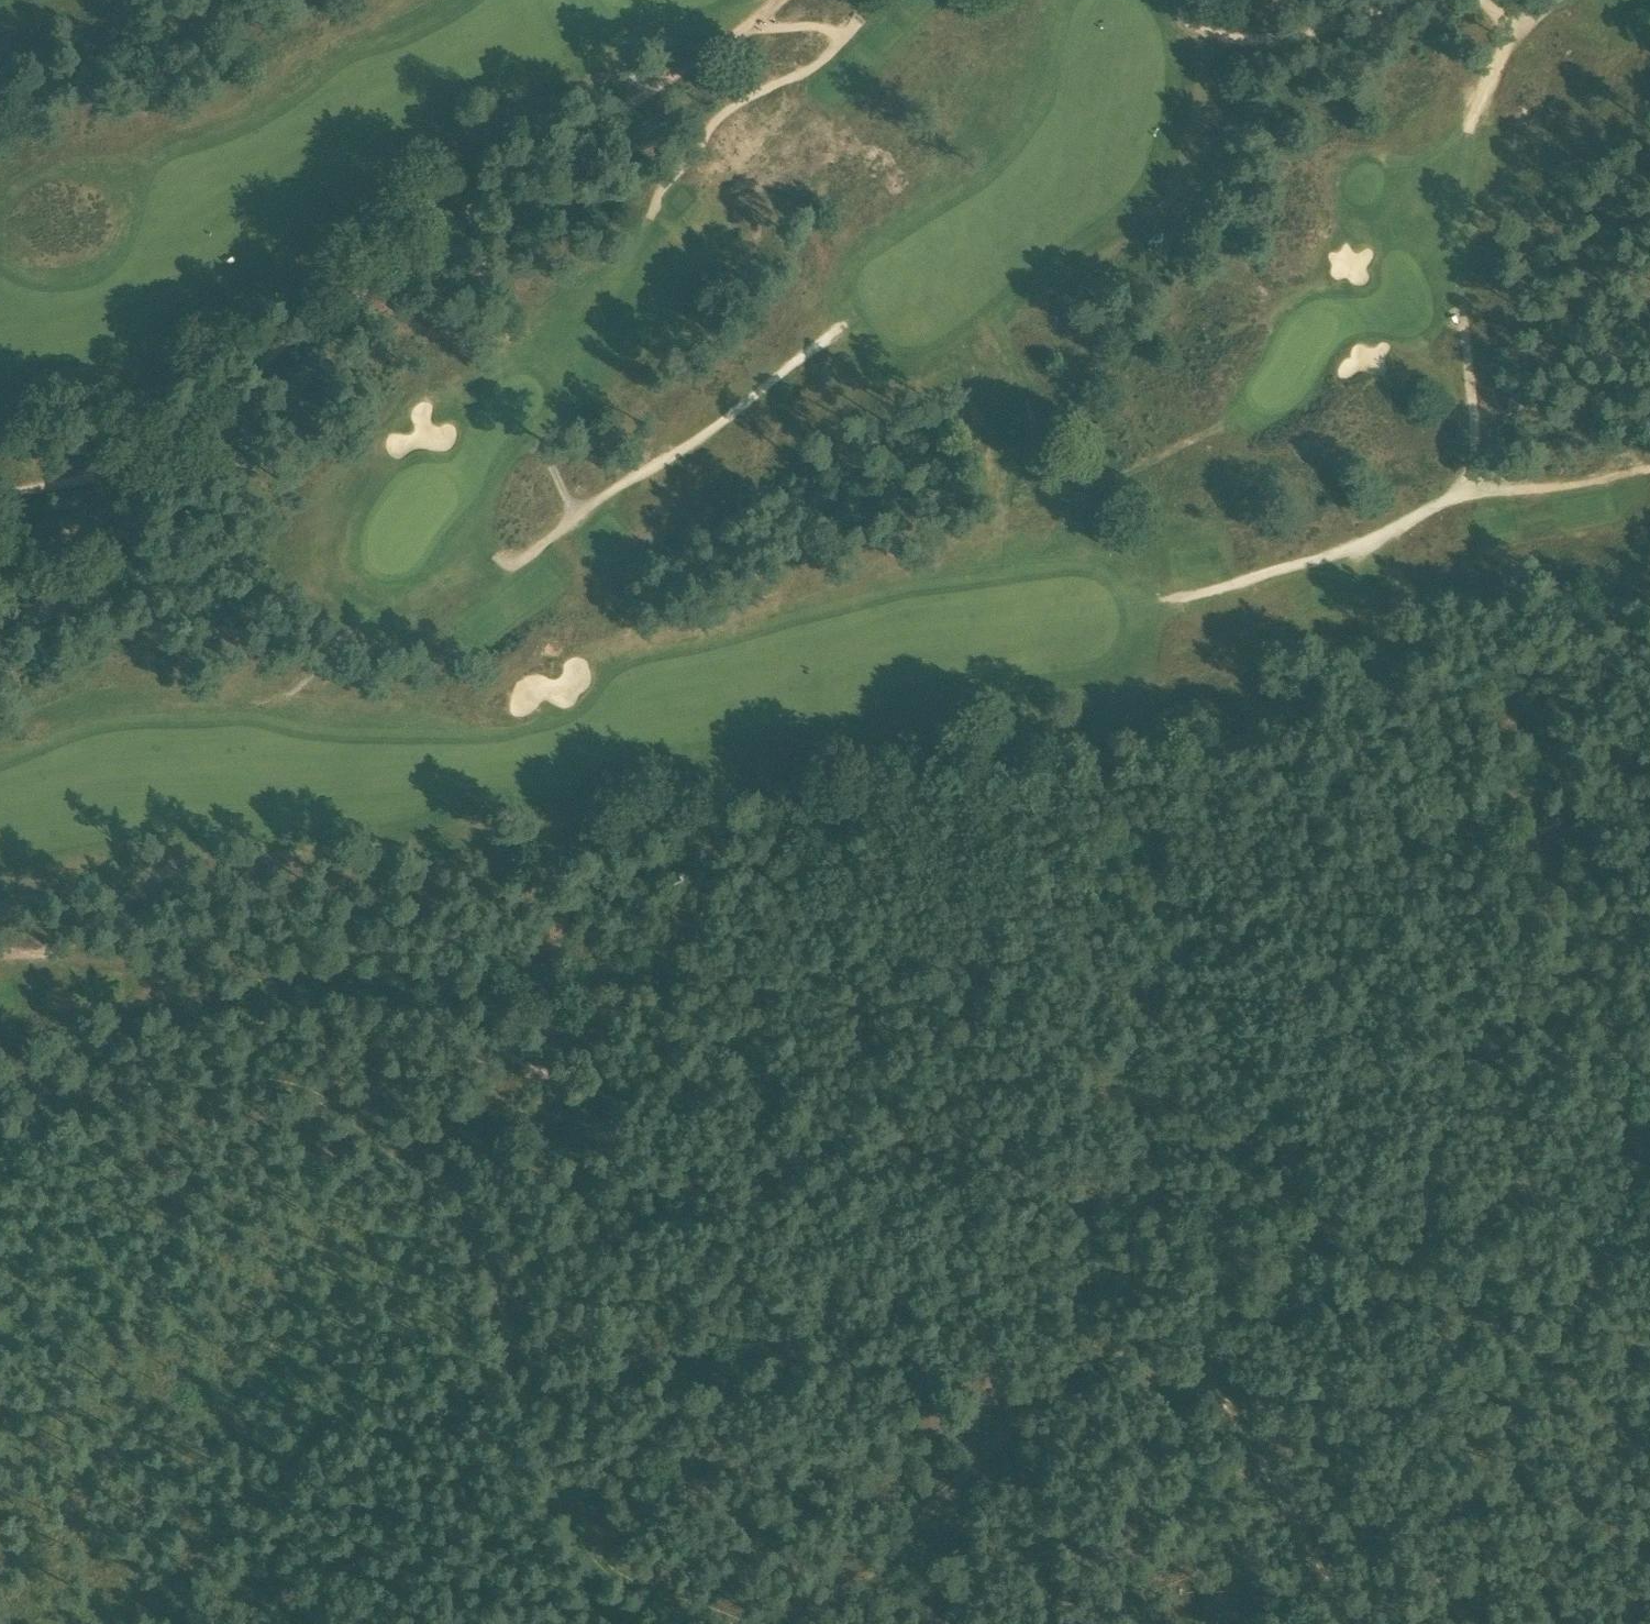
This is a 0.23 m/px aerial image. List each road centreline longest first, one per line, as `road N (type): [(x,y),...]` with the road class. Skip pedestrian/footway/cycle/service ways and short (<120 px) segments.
road 1 (track): [(0,1113),(240,1079),(291,1084),(344,1114),(445,1206),(483,1267),(502,1372),(564,1512),(597,1555),(623,1576),(733,1623)]
road 2 (track): [(800,1623),(903,1558),(1096,1357),(1138,1332),(1177,1326),(1201,1345),(1346,1623)]

